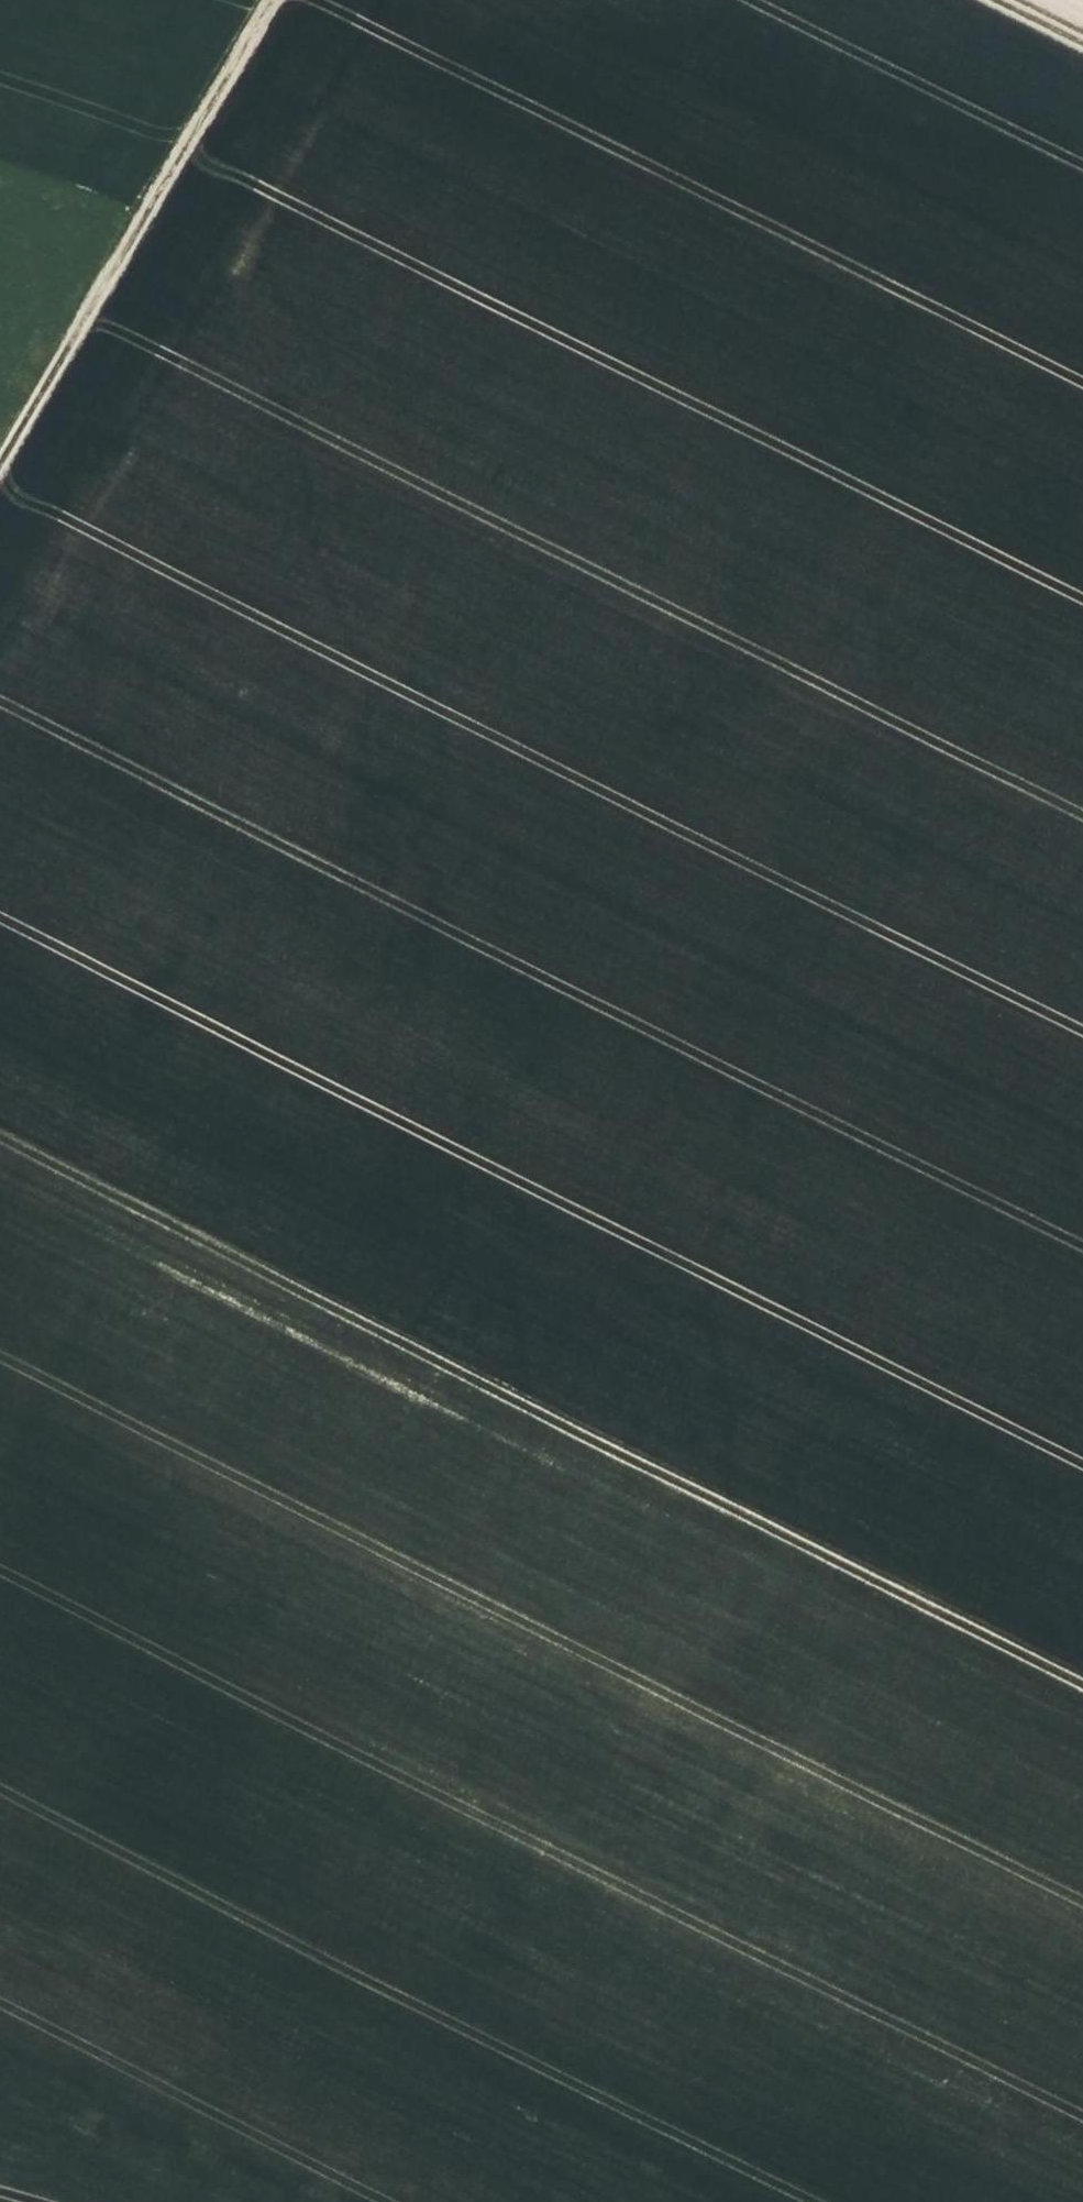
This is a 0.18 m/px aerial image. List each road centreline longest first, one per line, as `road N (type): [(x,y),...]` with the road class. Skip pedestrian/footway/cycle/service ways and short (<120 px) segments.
road 1 (track): [(0,445),(268,0)]

